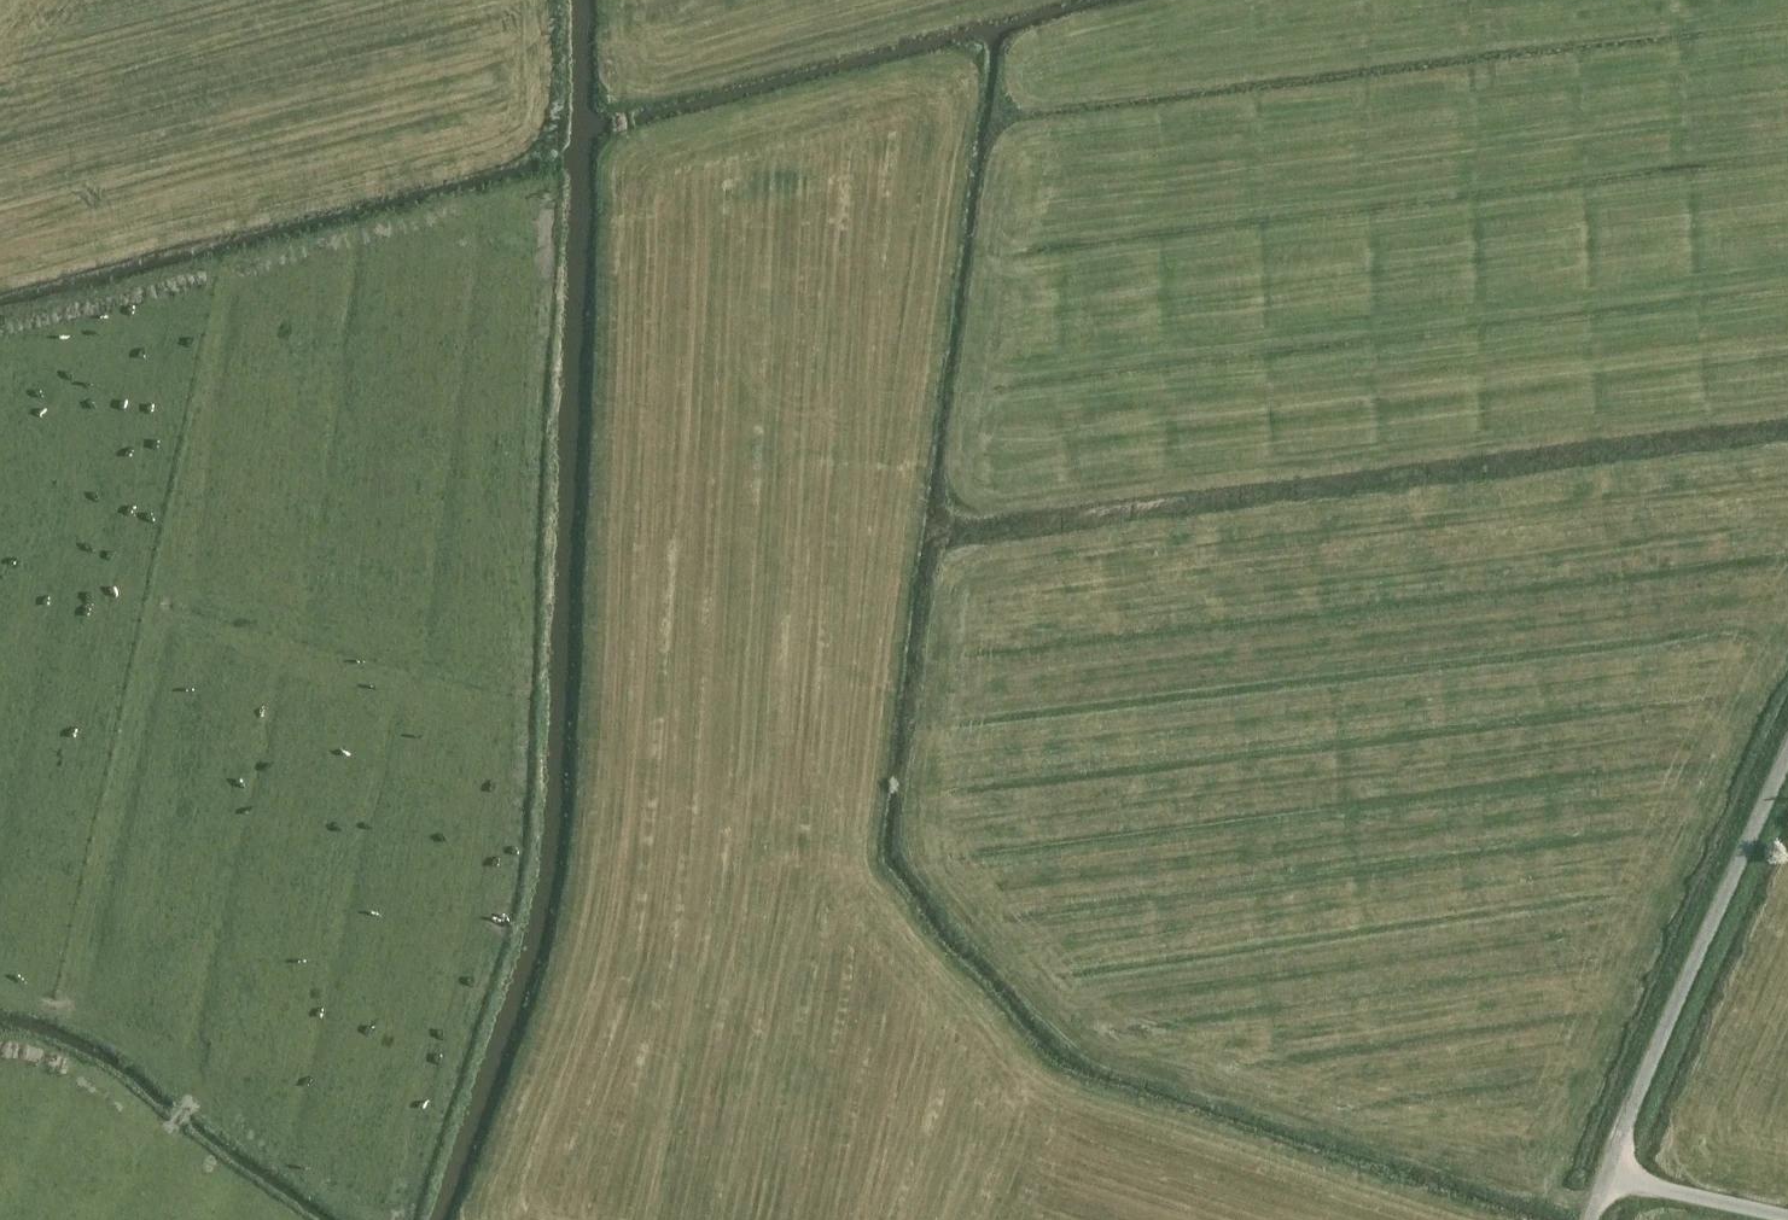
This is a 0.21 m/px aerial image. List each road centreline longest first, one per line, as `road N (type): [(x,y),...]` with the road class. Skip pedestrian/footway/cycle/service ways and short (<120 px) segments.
road 1 (unclassified): [(1787,771),(1716,916),(1605,1180)]
road 2 (unclassified): [(1605,1180),(1787,1216)]

